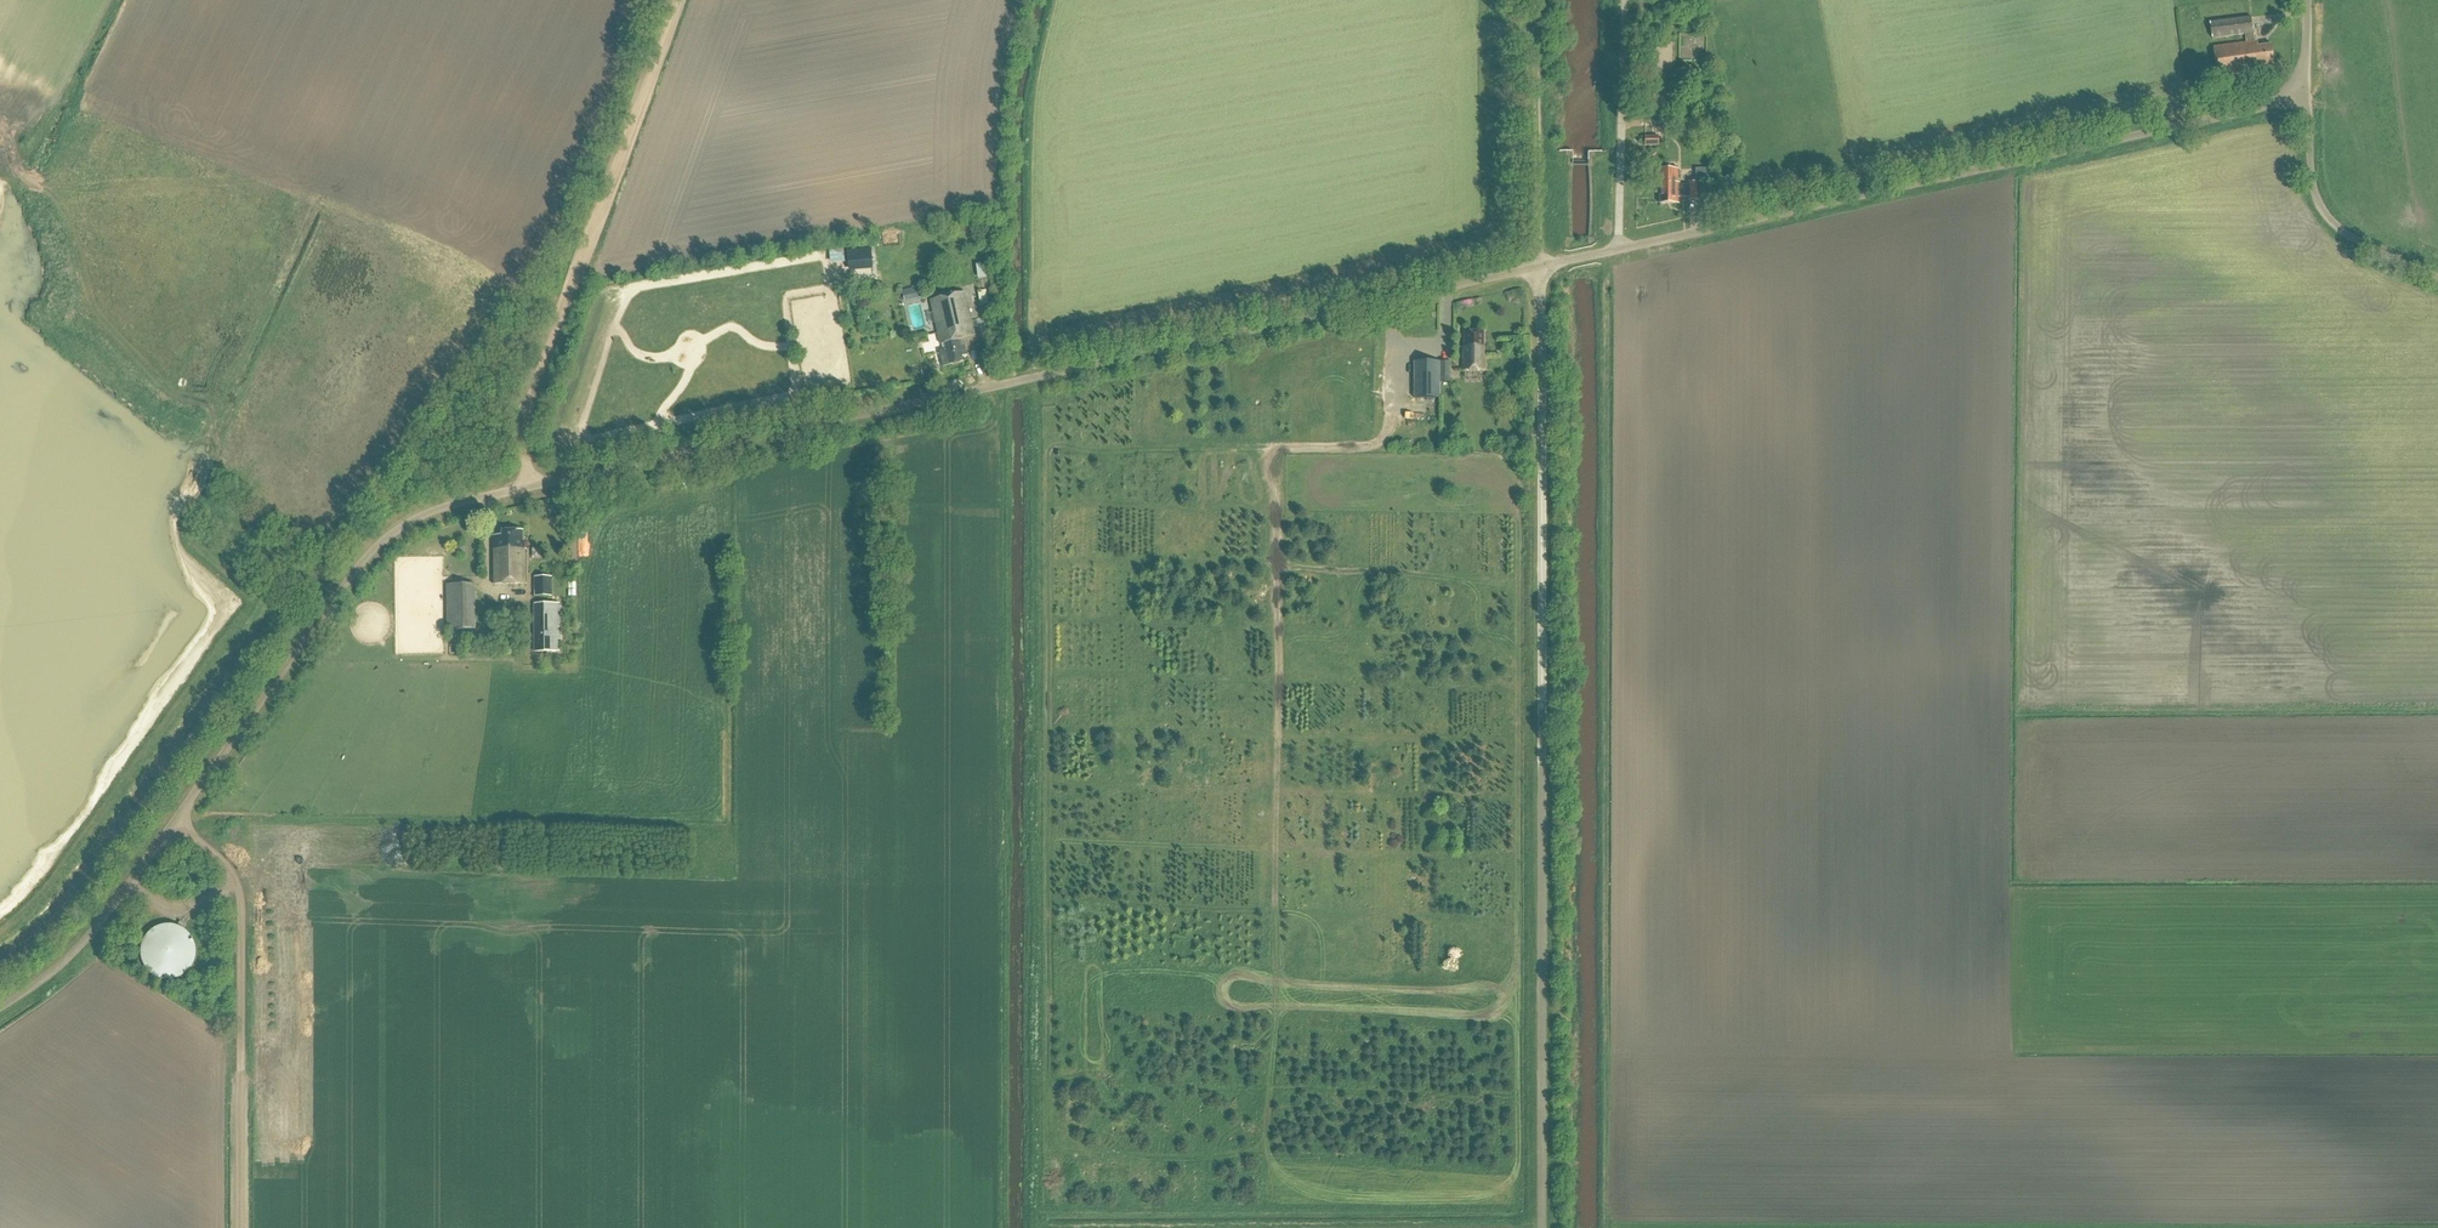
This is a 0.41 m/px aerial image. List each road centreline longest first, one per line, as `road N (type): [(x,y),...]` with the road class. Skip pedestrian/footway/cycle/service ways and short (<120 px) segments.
road 1 (tertiary): [(0,1005),(85,937),(359,567),(412,519),(533,484),(1540,266)]
road 2 (track): [(1605,253),(1605,1227)]
road 3 (tertiary): [(1540,1227),(1540,266)]
road 4 (tertiary): [(1540,266),(2306,96)]
road 5 (track): [(533,484),(524,442),(532,391),(677,0)]
road 6 (track): [(240,1227),(240,894),(220,858),(175,817)]
road 7 (track): [(1536,0),(1540,266)]
road 8 (unclassified): [(2437,276),(2355,239),(2318,200),(2306,96)]

